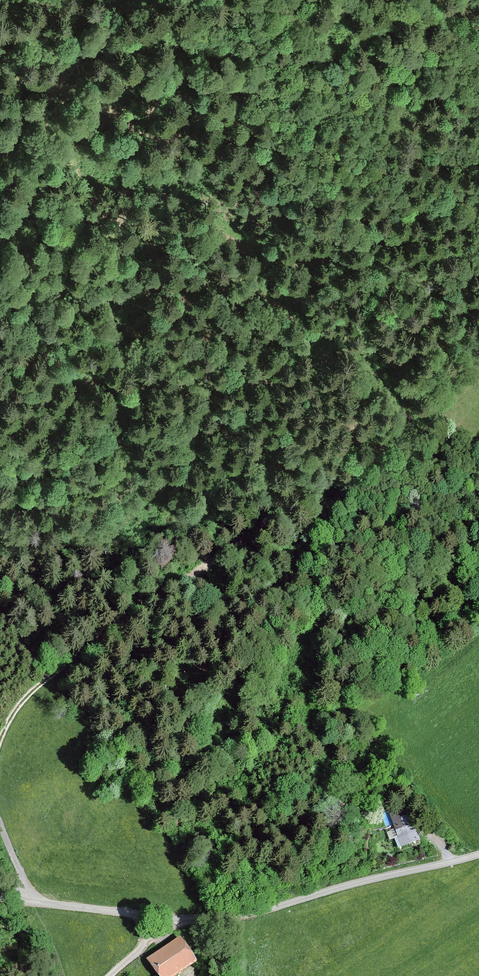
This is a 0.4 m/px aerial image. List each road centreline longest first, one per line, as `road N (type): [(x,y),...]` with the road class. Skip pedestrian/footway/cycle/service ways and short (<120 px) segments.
road 1 (track): [(478,369),(45,684),(19,709),(0,743)]
road 2 (unclassified): [(478,855),(217,914),(0,900)]
road 3 (track): [(135,0),(0,150)]
road 4 (track): [(478,853),(368,735)]

